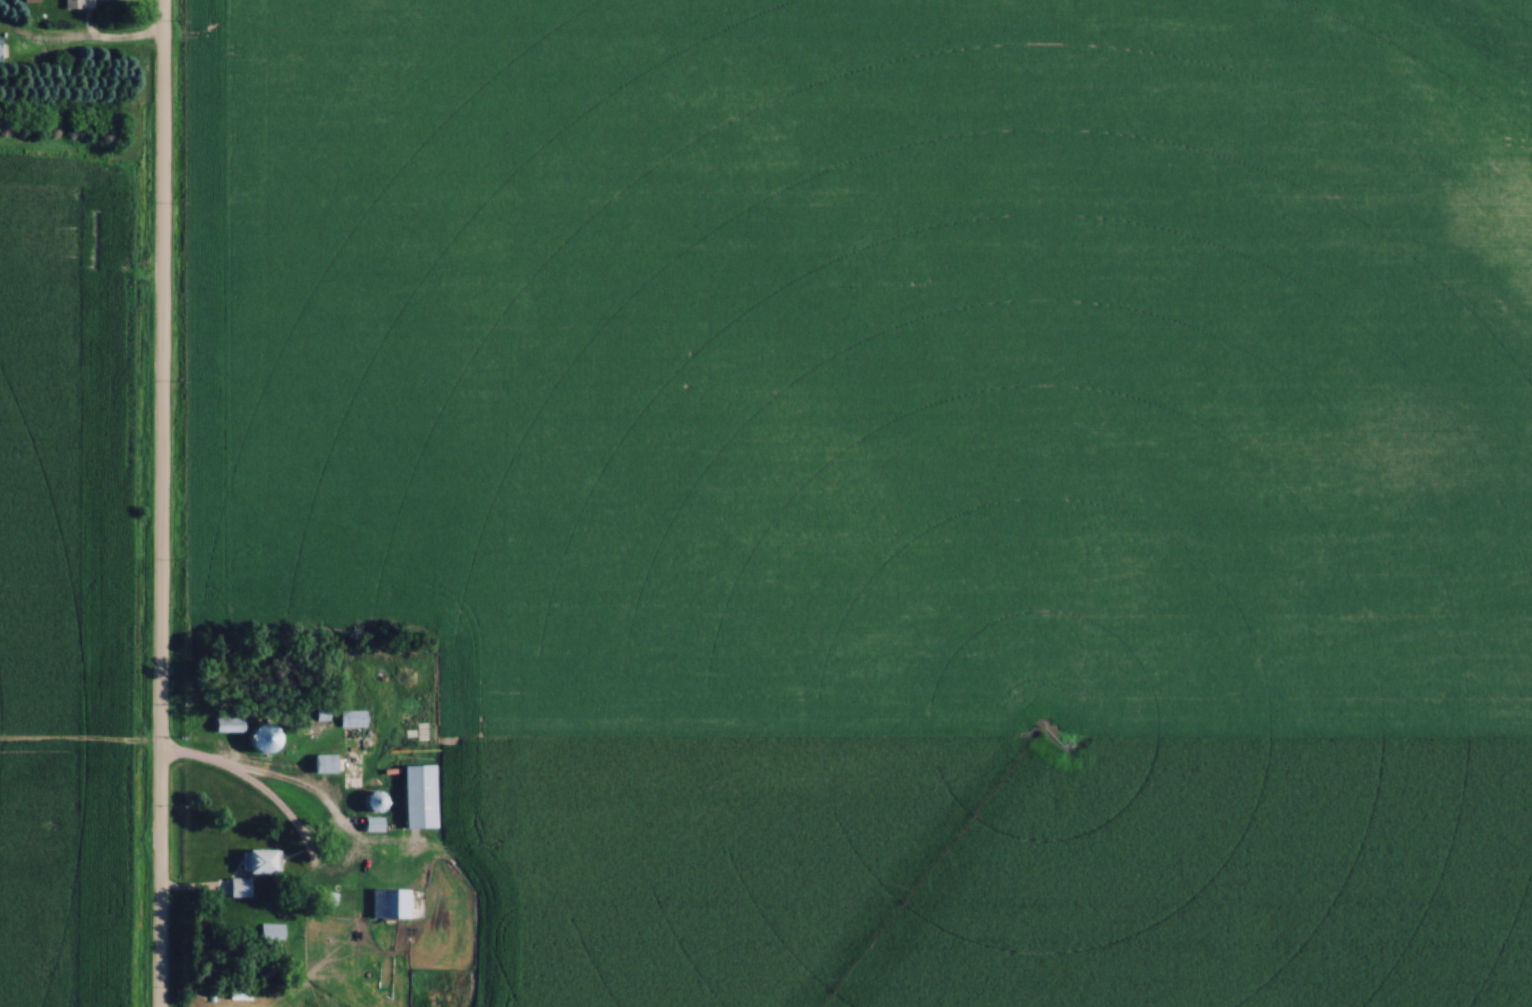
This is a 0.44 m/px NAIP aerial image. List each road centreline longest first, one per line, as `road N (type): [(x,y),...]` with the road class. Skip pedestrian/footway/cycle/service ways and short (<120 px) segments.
road 1 (tertiary): [(163,0),(157,1006)]

